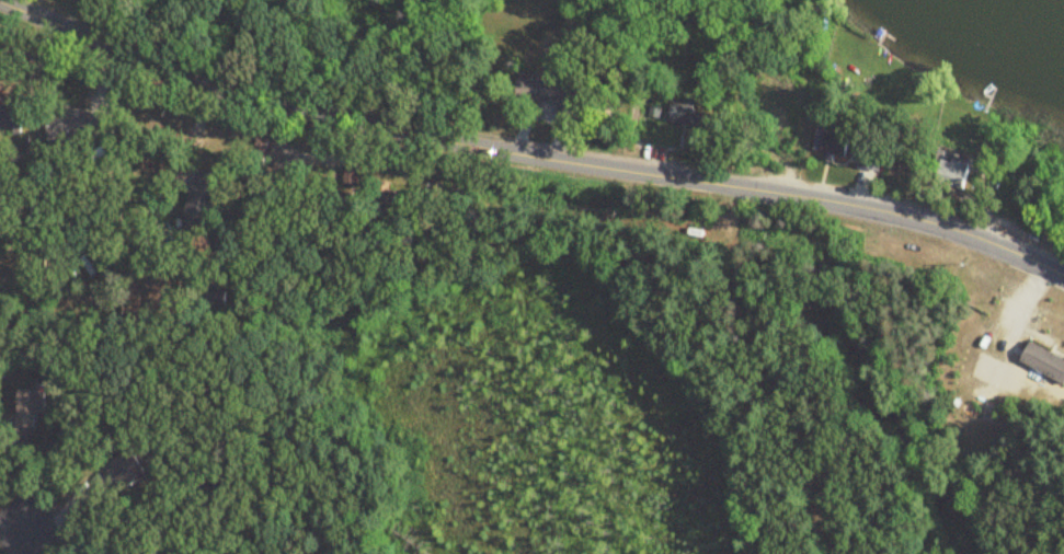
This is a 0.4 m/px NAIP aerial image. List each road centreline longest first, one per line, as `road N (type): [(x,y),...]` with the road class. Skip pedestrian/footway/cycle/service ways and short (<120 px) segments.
road 1 (residential): [(1063,275),(1003,243),(871,205),(487,148),(290,104),(0,0)]

